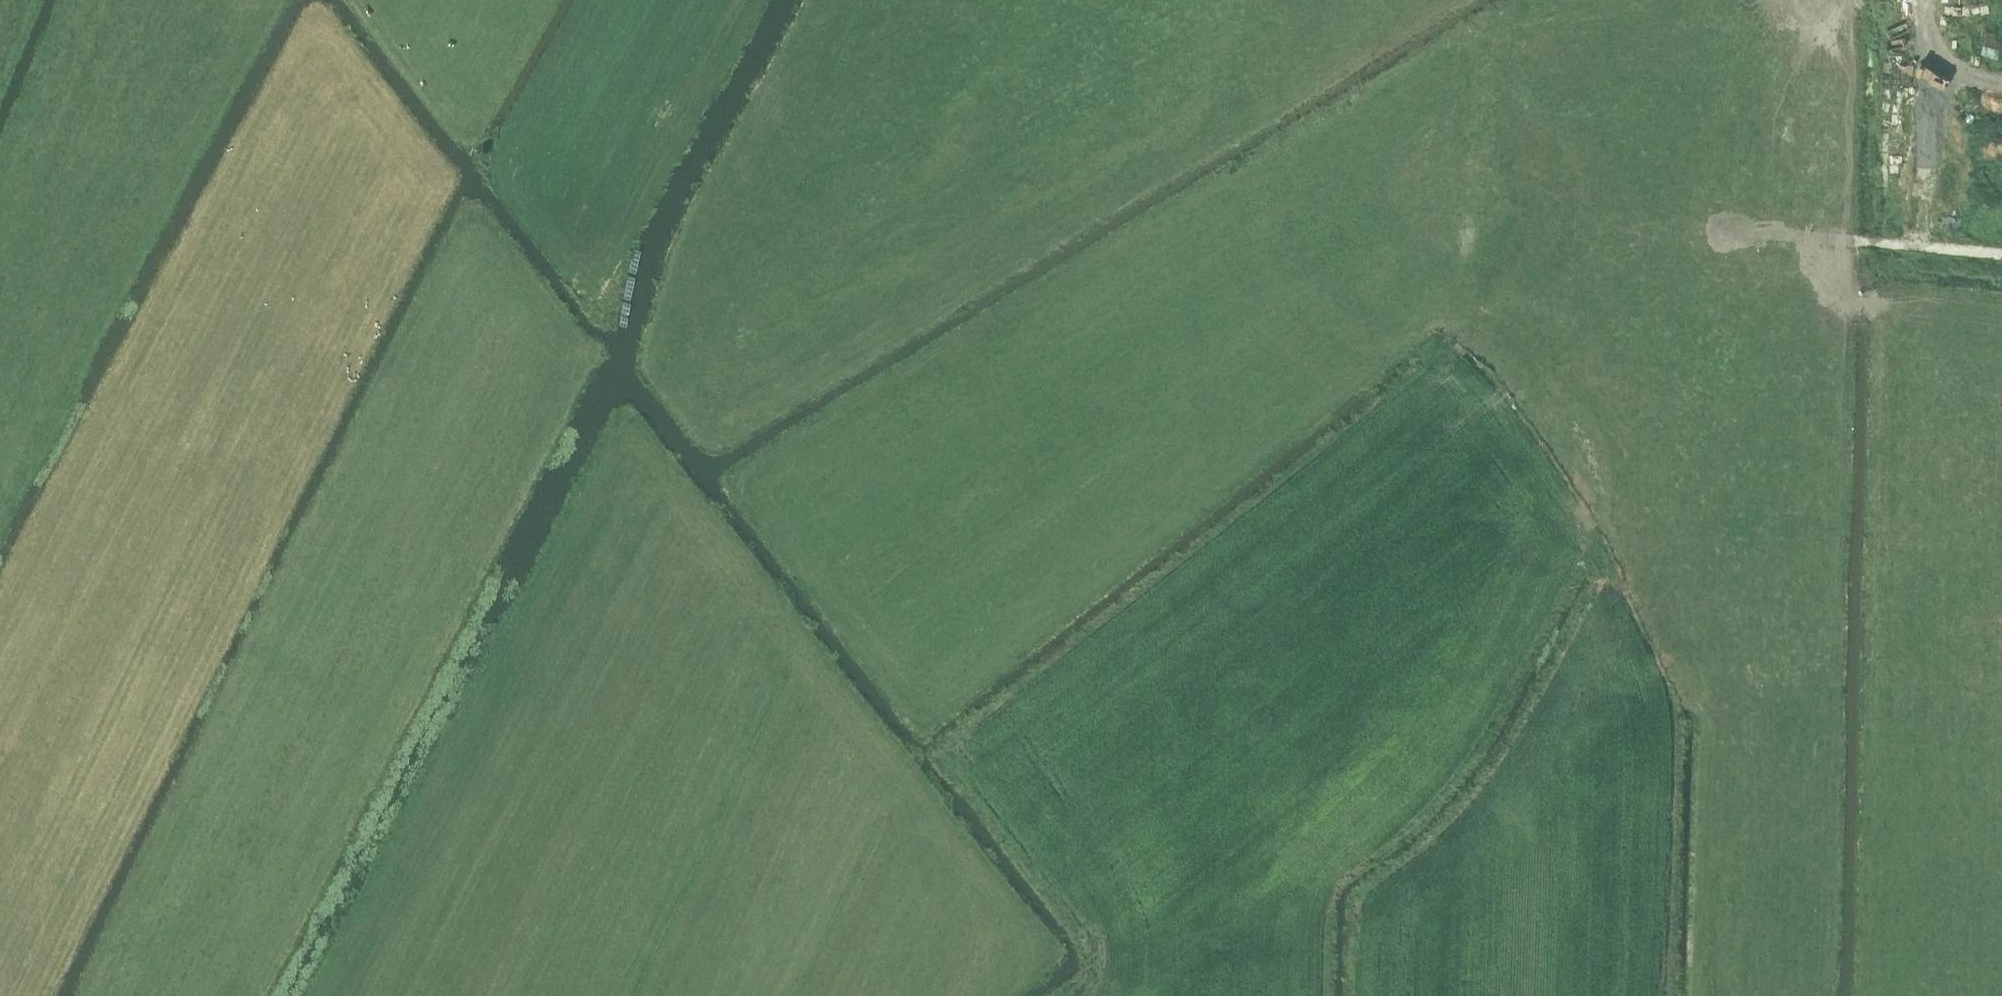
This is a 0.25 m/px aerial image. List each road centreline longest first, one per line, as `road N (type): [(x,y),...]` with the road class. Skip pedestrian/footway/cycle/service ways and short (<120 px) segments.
road 1 (track): [(2001,255),(1703,227)]

